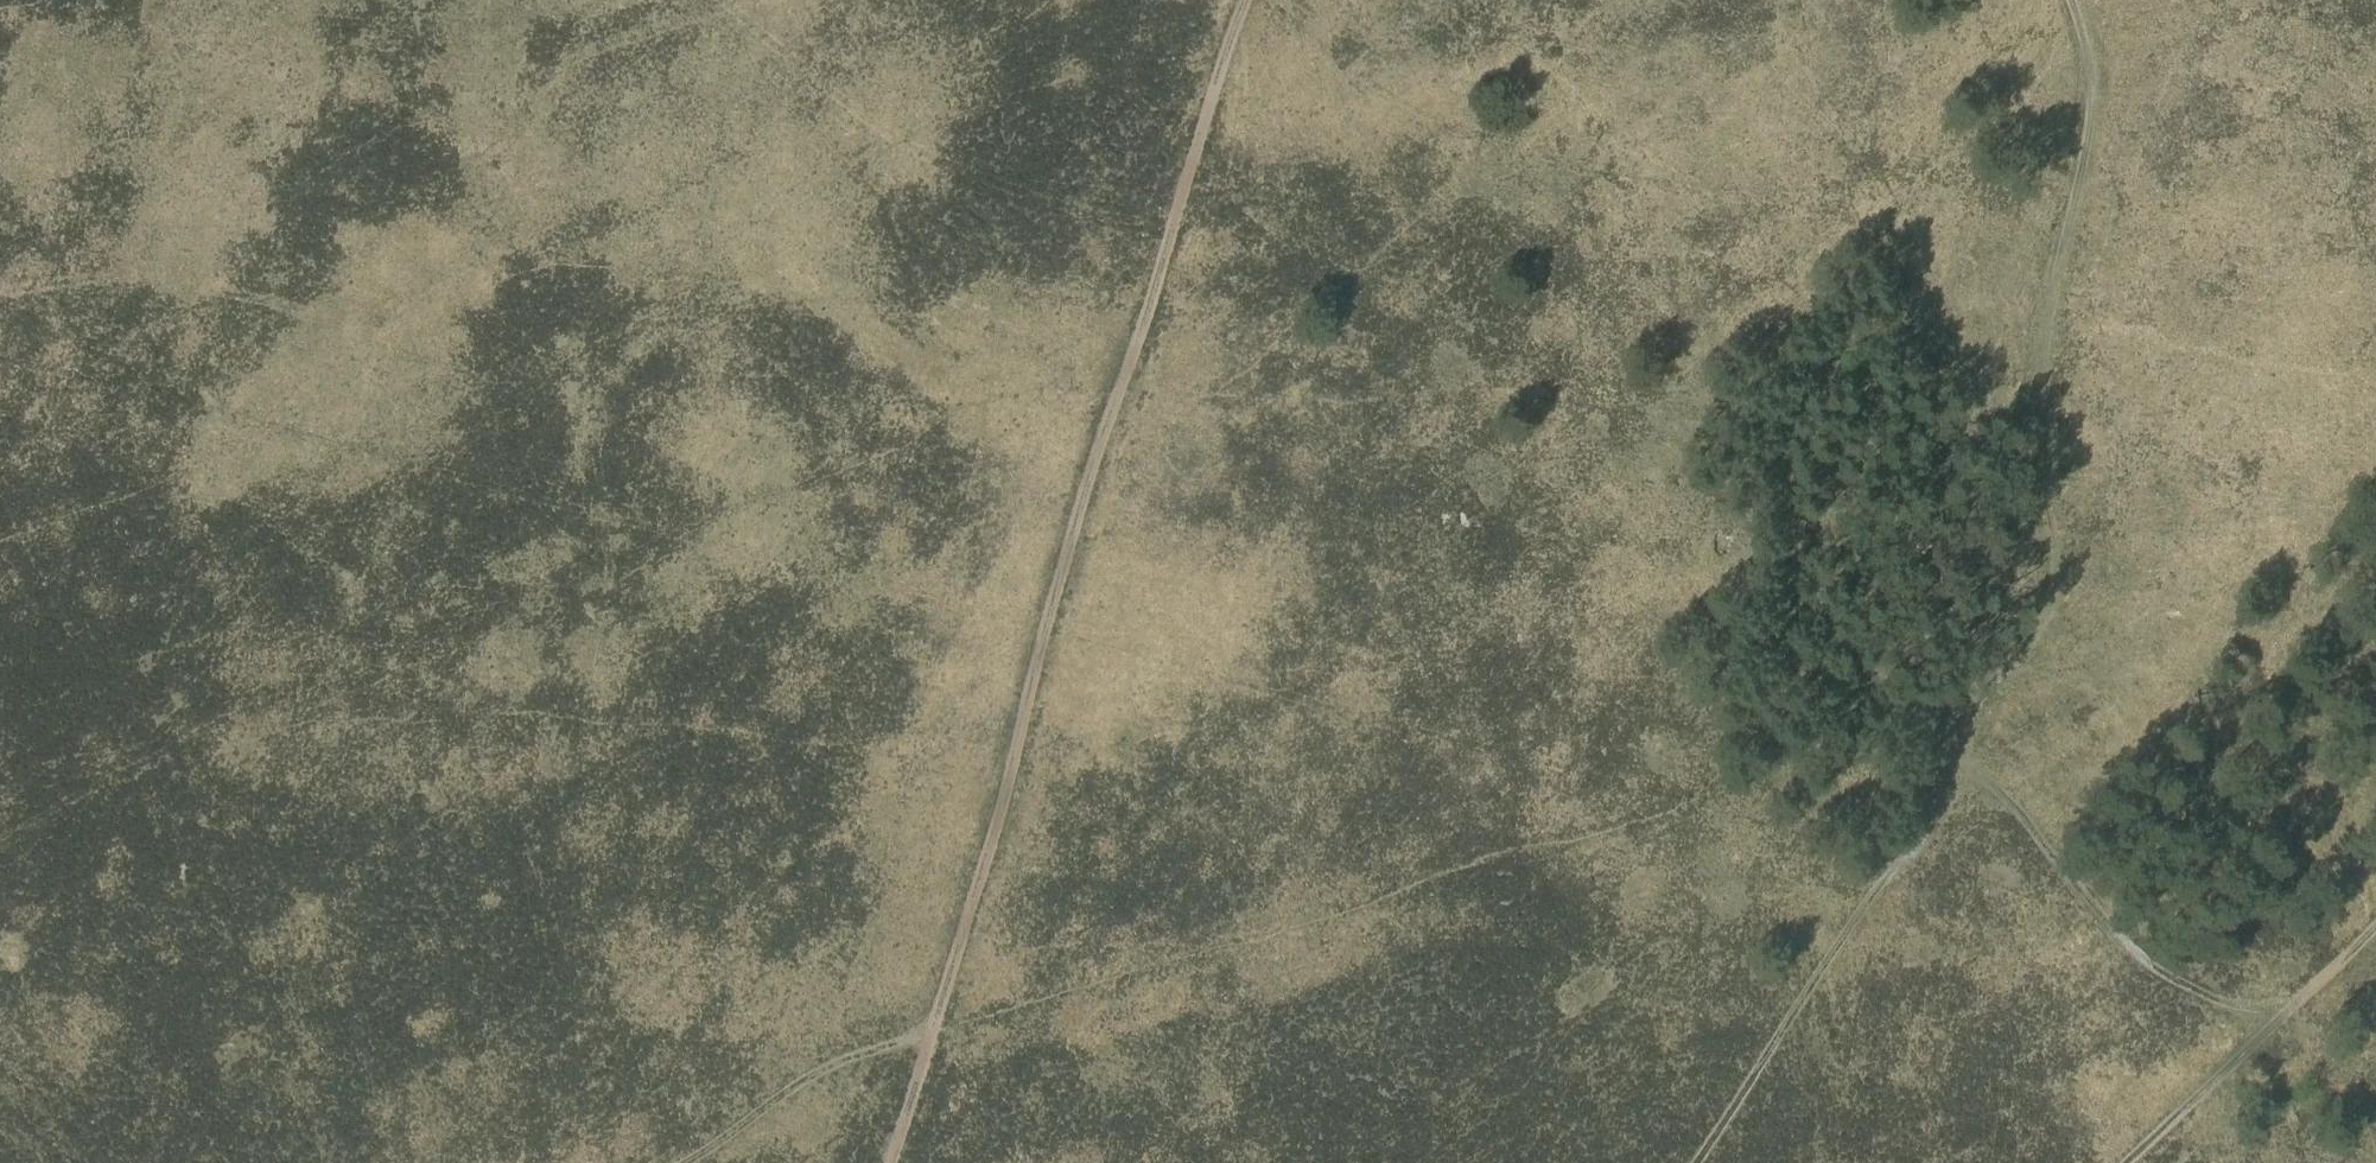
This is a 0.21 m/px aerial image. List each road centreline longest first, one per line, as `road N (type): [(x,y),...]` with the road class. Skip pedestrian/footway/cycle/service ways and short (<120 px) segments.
road 1 (track): [(1243,0),(1091,457),(1003,796),(890,1162)]
road 2 (track): [(2067,0),(2084,73),(2031,362),(2038,581),(2023,628),(1967,707),(1951,748)]
road 3 (track): [(1951,748),(1901,849),(1697,1162)]
road 4 (track): [(1951,748),(2009,797),(2146,961),(2186,991),(2261,1008),(2294,1005)]
road 5 (track): [(674,1162),(812,1069),(932,1032)]
road 6 (track): [(2294,1005),(2126,1162)]

